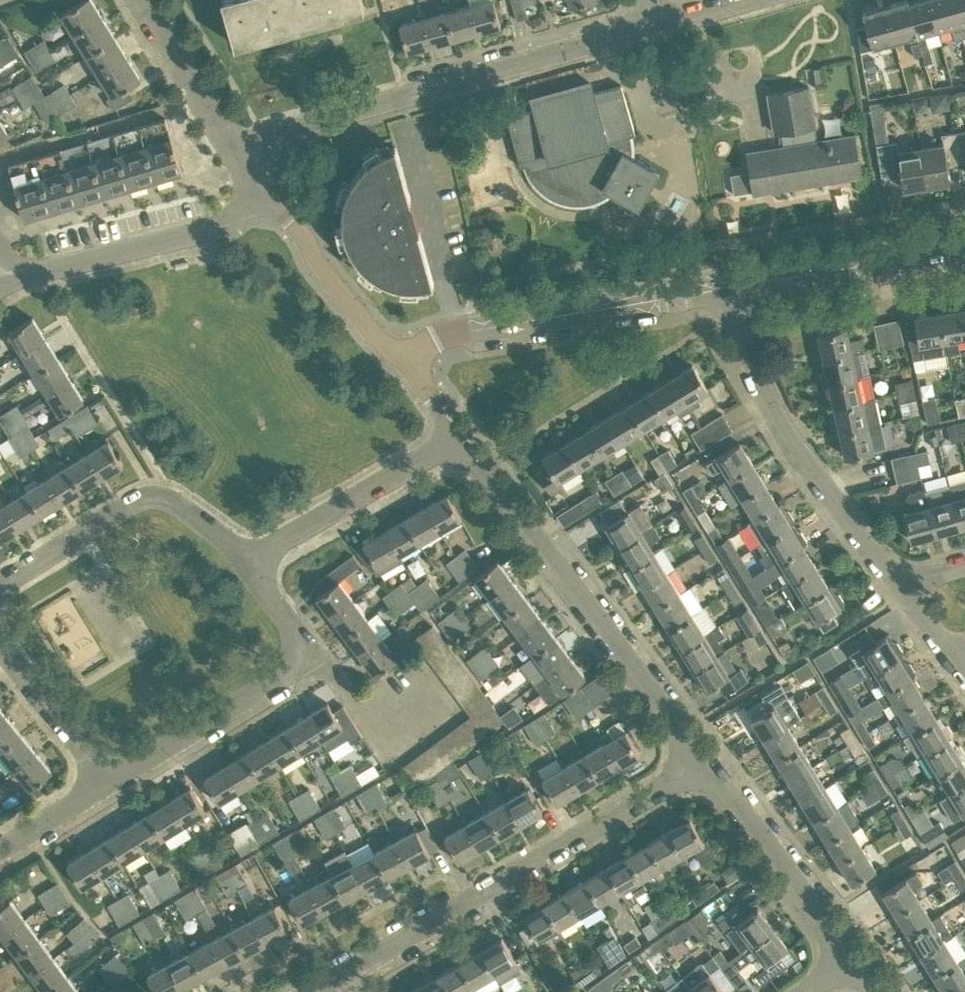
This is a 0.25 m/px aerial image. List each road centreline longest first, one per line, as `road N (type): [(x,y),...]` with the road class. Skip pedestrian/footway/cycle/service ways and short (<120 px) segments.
road 1 (residential): [(317,991),(704,761)]
road 2 (residential): [(232,148),(654,26)]
road 3 (residential): [(704,761),(458,436)]
road 4 (residential): [(895,587),(774,418),(755,377),(734,284)]
road 5 (residential): [(110,784),(284,676),(298,654),(293,631),(244,563)]
road 6 (residential): [(406,358),(470,330),(734,284)]
road 7 (residential): [(244,563),(184,508),(153,497),(0,585)]
road 8 (residential): [(19,278),(211,231),(266,192)]
road 9 (residential): [(244,563),(458,436)]
road 10 (residential): [(852,958),(704,761)]
road 11 (residential): [(734,284),(964,247)]
road 12 (residential): [(406,358),(381,342),(325,277),(266,192)]
road 13 (residential): [(0,646),(110,784)]
road 14 (residential): [(232,148),(141,0)]
road 15 (residential): [(0,851),(110,784)]

